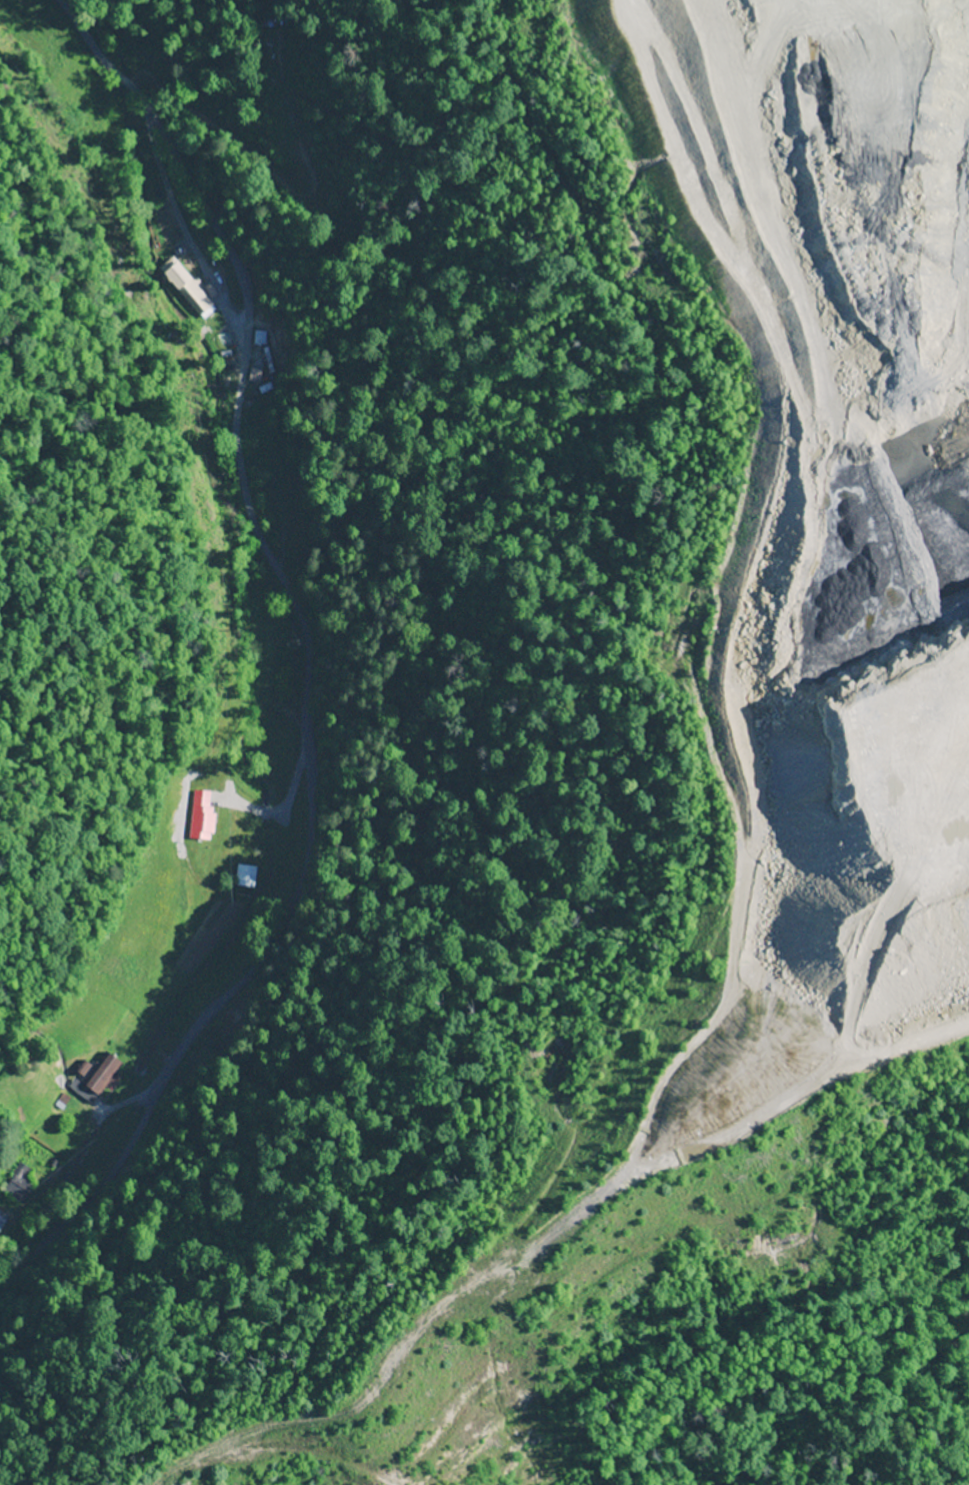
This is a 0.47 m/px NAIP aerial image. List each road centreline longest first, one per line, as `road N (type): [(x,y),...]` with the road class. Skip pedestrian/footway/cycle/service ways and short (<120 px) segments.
road 1 (residential): [(0,1185),(143,1099),(234,934),(310,844),(312,820),(307,643),(256,531),(237,454),(249,321),(244,292),(144,106),(54,0)]

